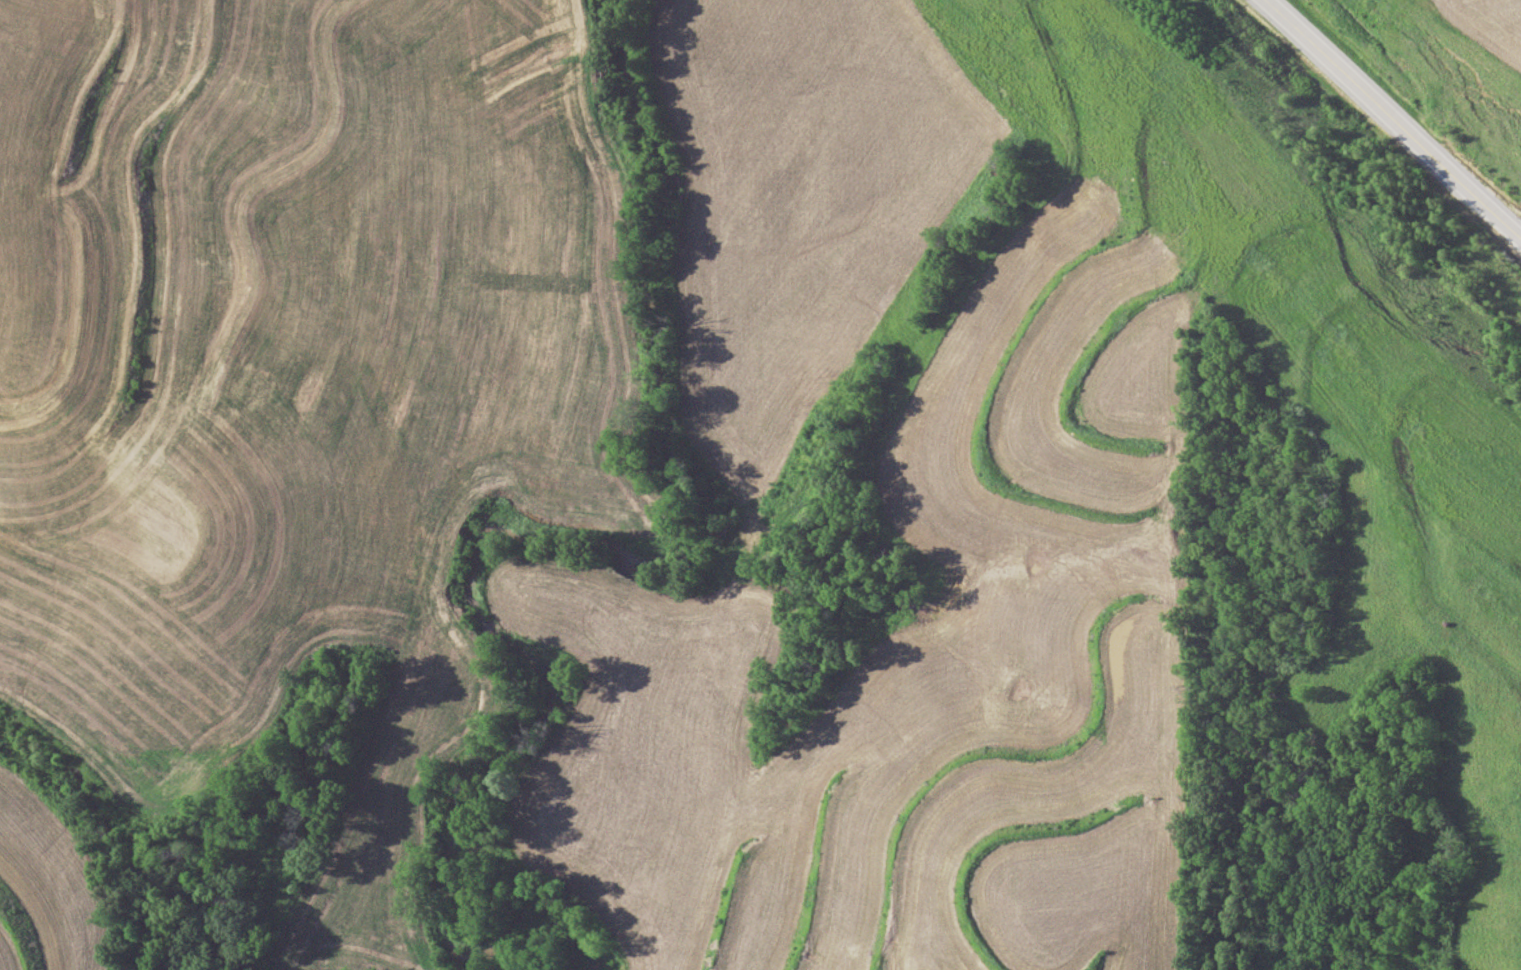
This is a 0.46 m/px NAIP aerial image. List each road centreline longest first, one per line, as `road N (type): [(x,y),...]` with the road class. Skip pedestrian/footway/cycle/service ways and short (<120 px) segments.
road 1 (primary): [(1520,260),(1252,0)]

